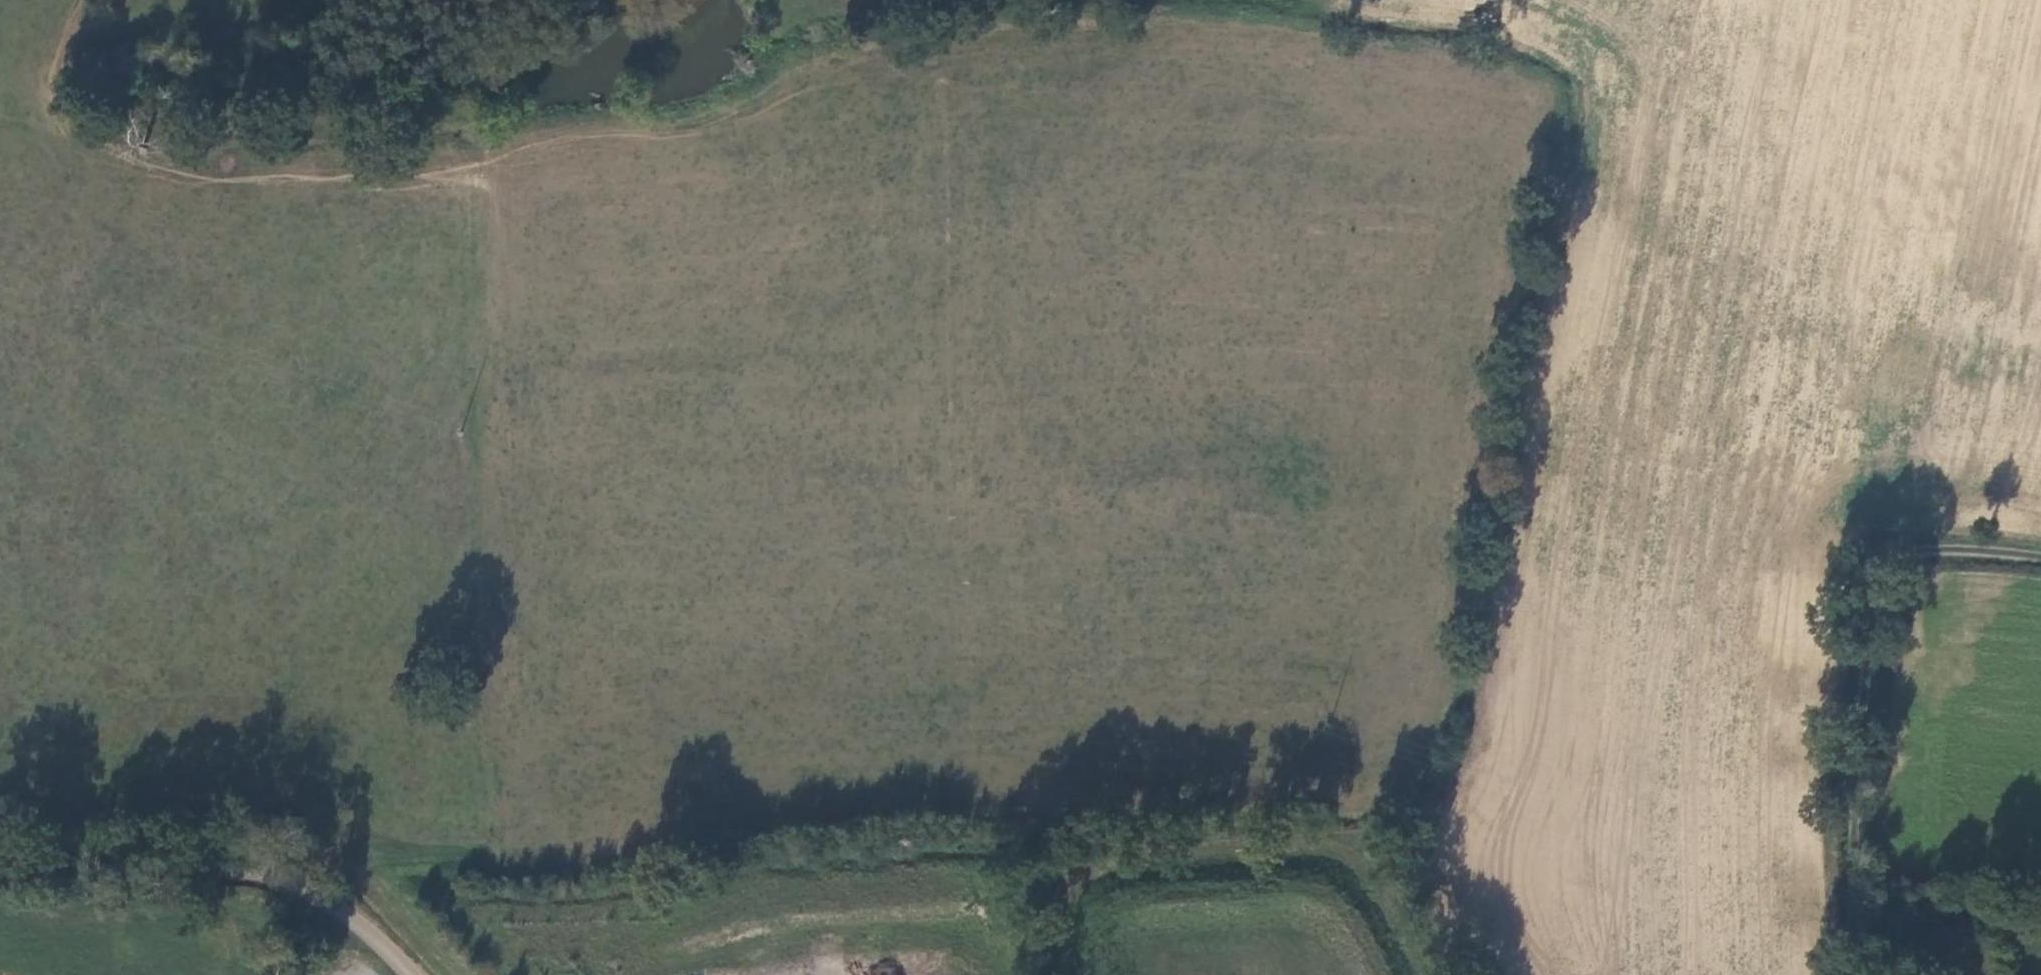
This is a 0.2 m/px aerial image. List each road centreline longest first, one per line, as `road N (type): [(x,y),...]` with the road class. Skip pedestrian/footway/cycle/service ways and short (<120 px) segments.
road 1 (track): [(1849,974),(1856,782),(1875,609),(1888,569),(1913,544),(1950,534),(2040,541)]
road 2 (unclassified): [(0,850),(222,874),(296,890),(342,911),(411,974)]

